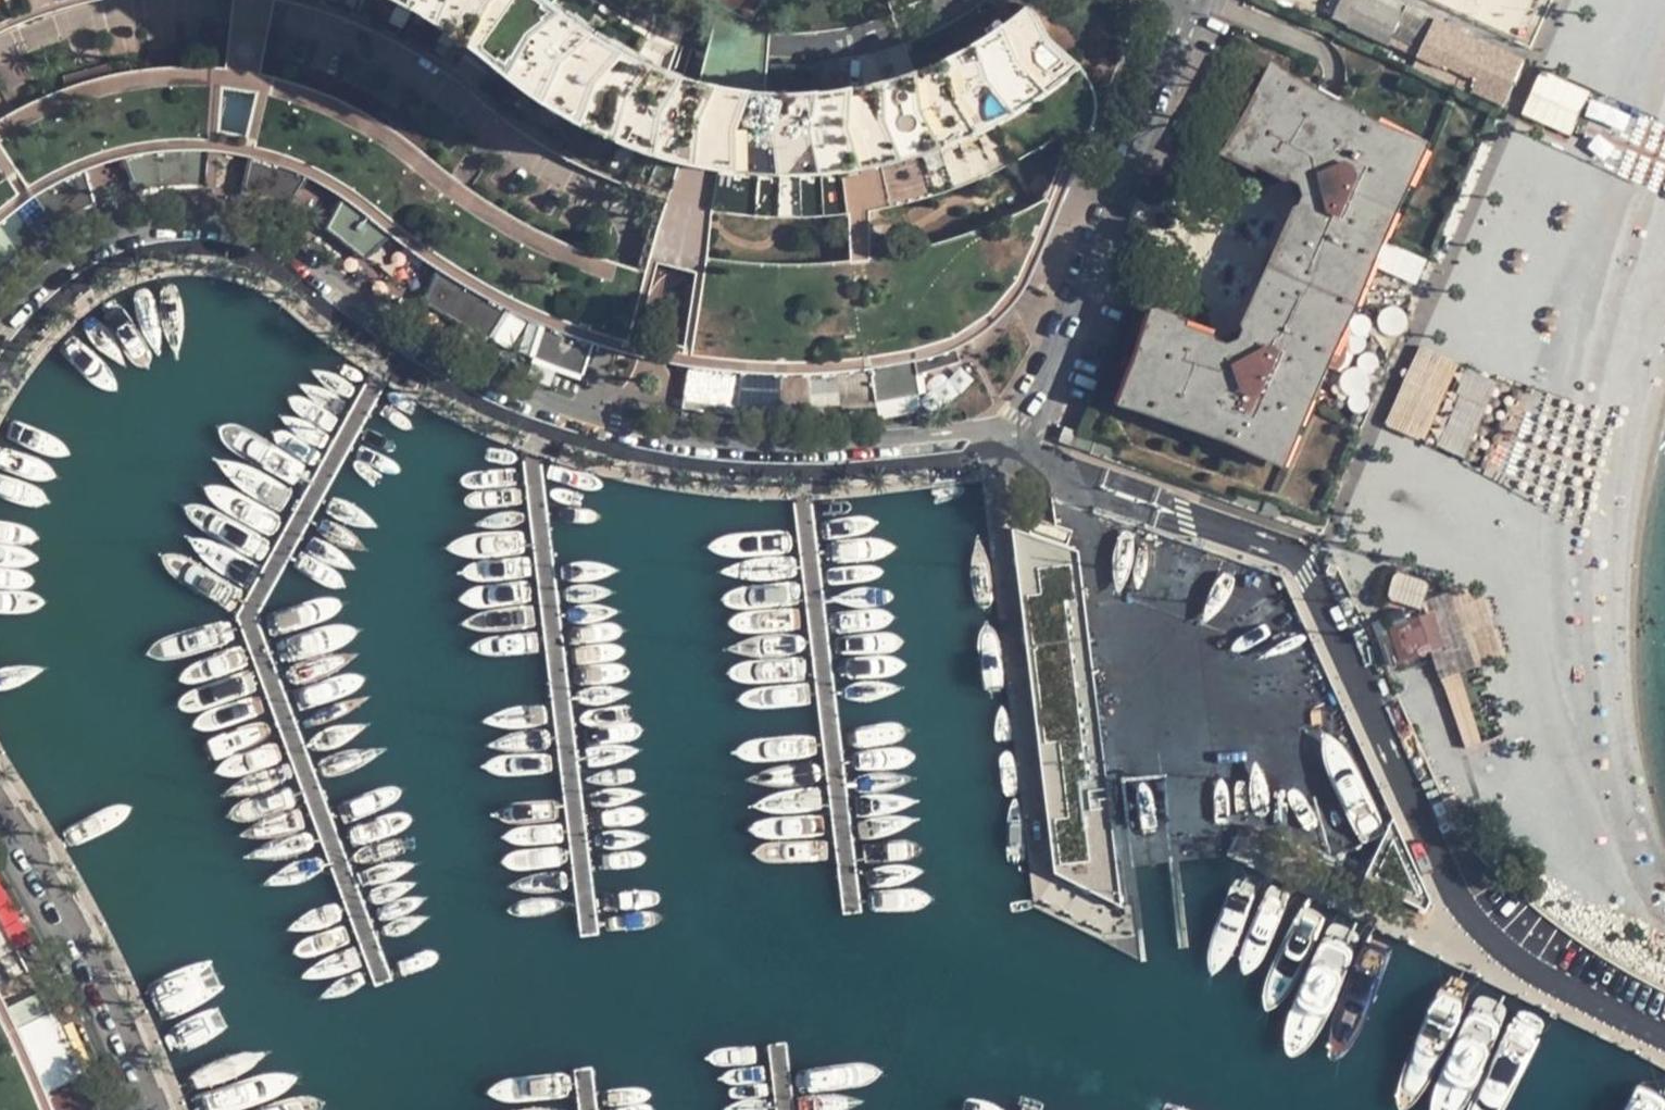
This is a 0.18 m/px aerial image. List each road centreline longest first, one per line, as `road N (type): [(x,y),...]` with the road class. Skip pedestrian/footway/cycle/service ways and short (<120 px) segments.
road 1 (residential): [(0,315),(83,257),(155,240),(218,240),(267,255),(373,318),(547,404),(654,428),(752,438),(1007,426),(1030,409),(1055,360),(1189,0)]
road 2 (residential): [(135,1109),(86,998),(0,843)]

